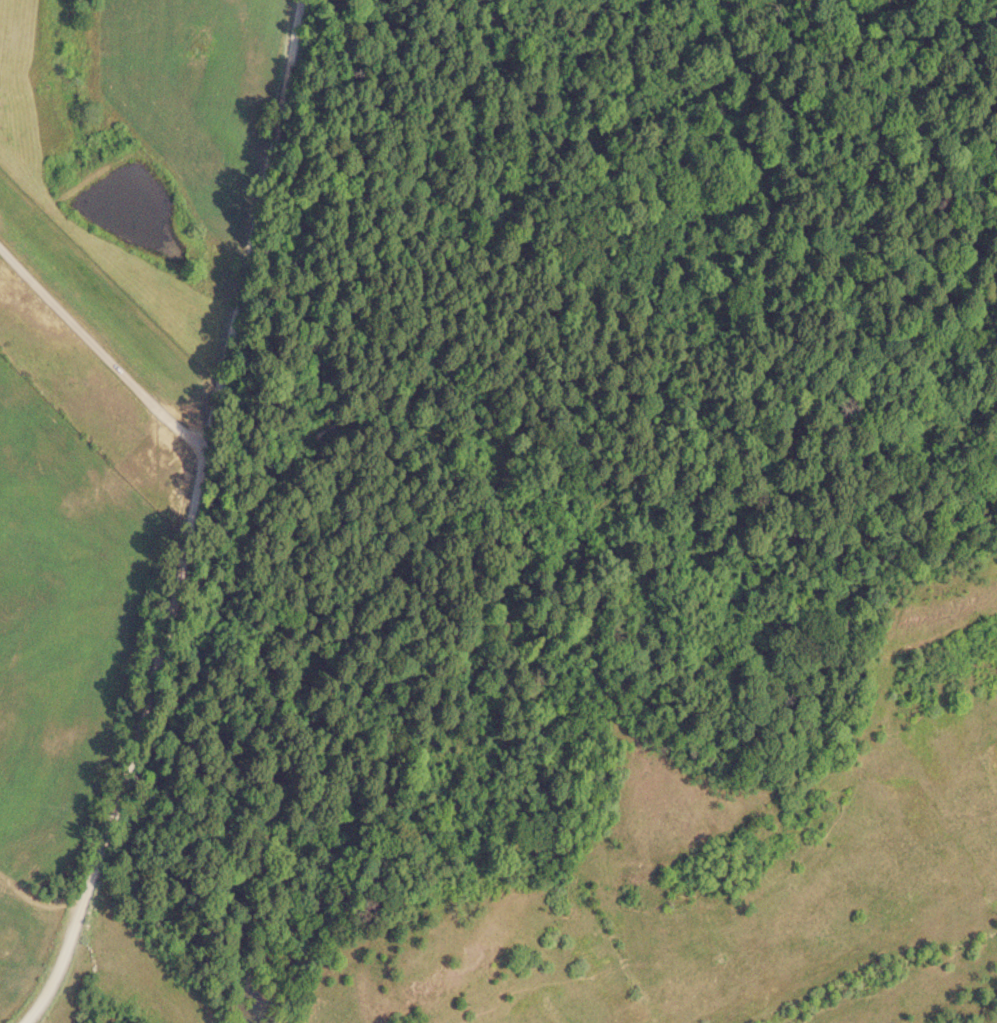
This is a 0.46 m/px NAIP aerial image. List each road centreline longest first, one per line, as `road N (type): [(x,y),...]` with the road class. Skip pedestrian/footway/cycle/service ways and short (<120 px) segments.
road 1 (residential): [(8,1022),(120,833),(210,505)]
road 2 (residential): [(210,505),(289,218),(336,0)]
road 3 (residential): [(210,505),(0,292)]

